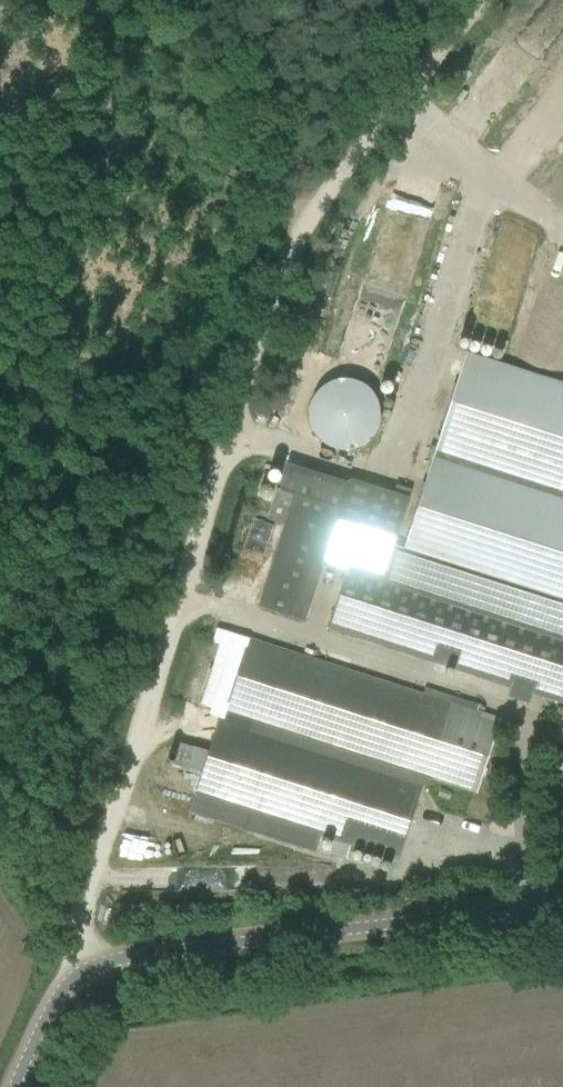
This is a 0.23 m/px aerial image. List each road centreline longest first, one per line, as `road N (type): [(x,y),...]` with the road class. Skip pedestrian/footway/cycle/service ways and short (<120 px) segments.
road 1 (track): [(453,12),(313,184),(77,930),(91,969)]
road 2 (unclassified): [(15,1086),(41,1029),(91,969),(134,955),(562,907)]
road 3 (track): [(163,0),(313,184)]

